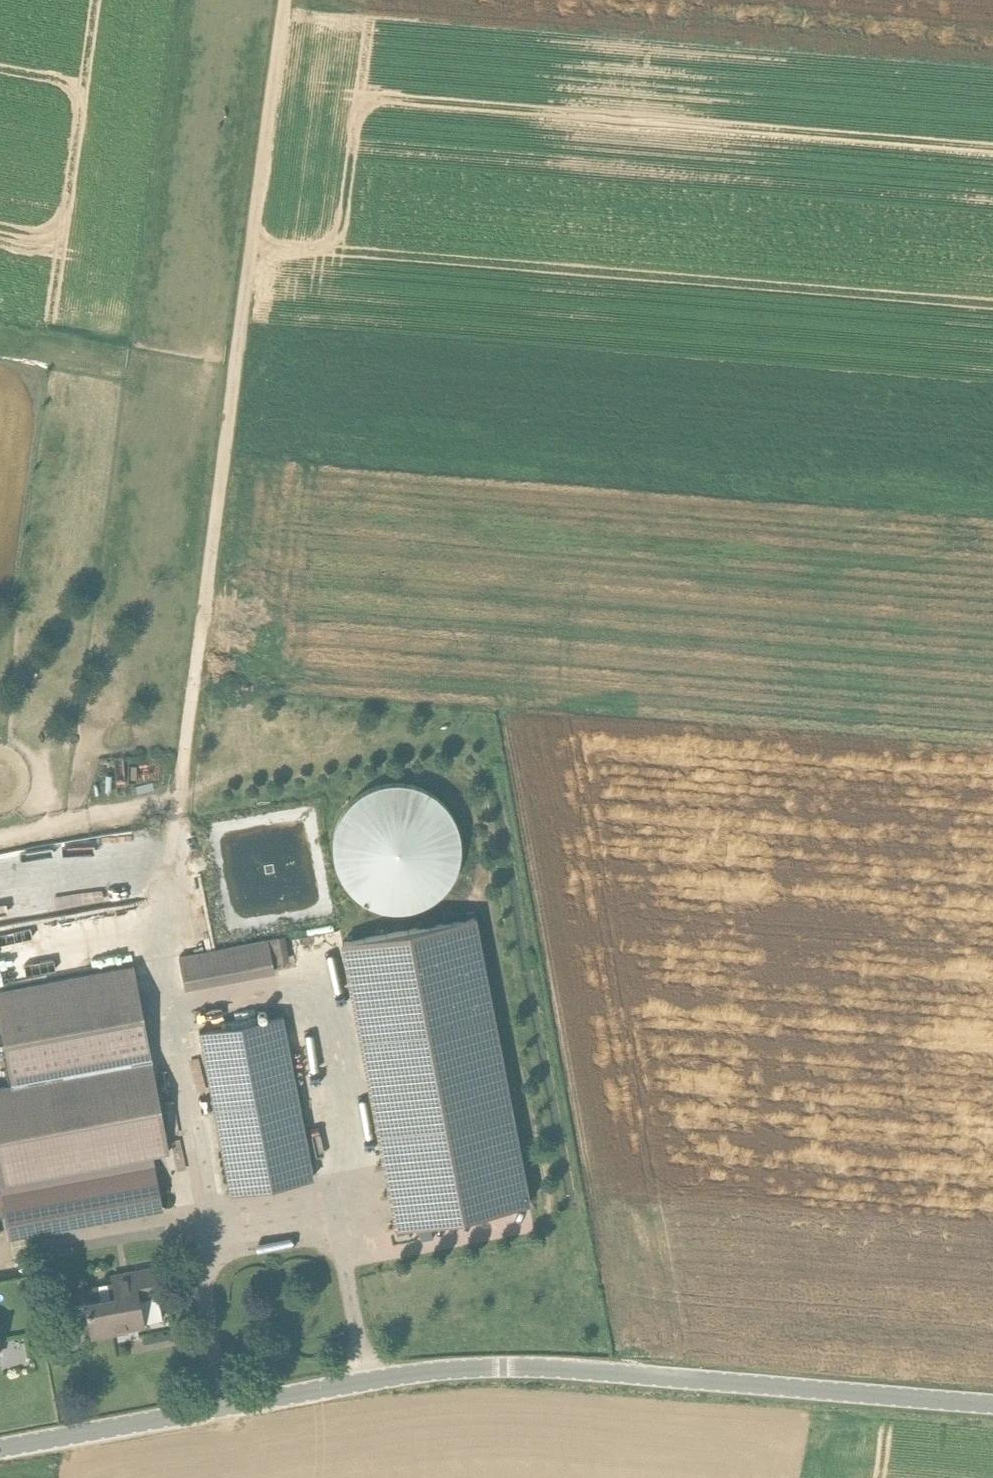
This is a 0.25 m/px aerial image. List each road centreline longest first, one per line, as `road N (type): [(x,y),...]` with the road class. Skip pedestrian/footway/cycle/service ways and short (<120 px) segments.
road 1 (track): [(285,0),(162,966),(174,1018),(316,986)]
road 2 (unclassified): [(0,1450),(400,1376),(485,1368),(992,1405)]

